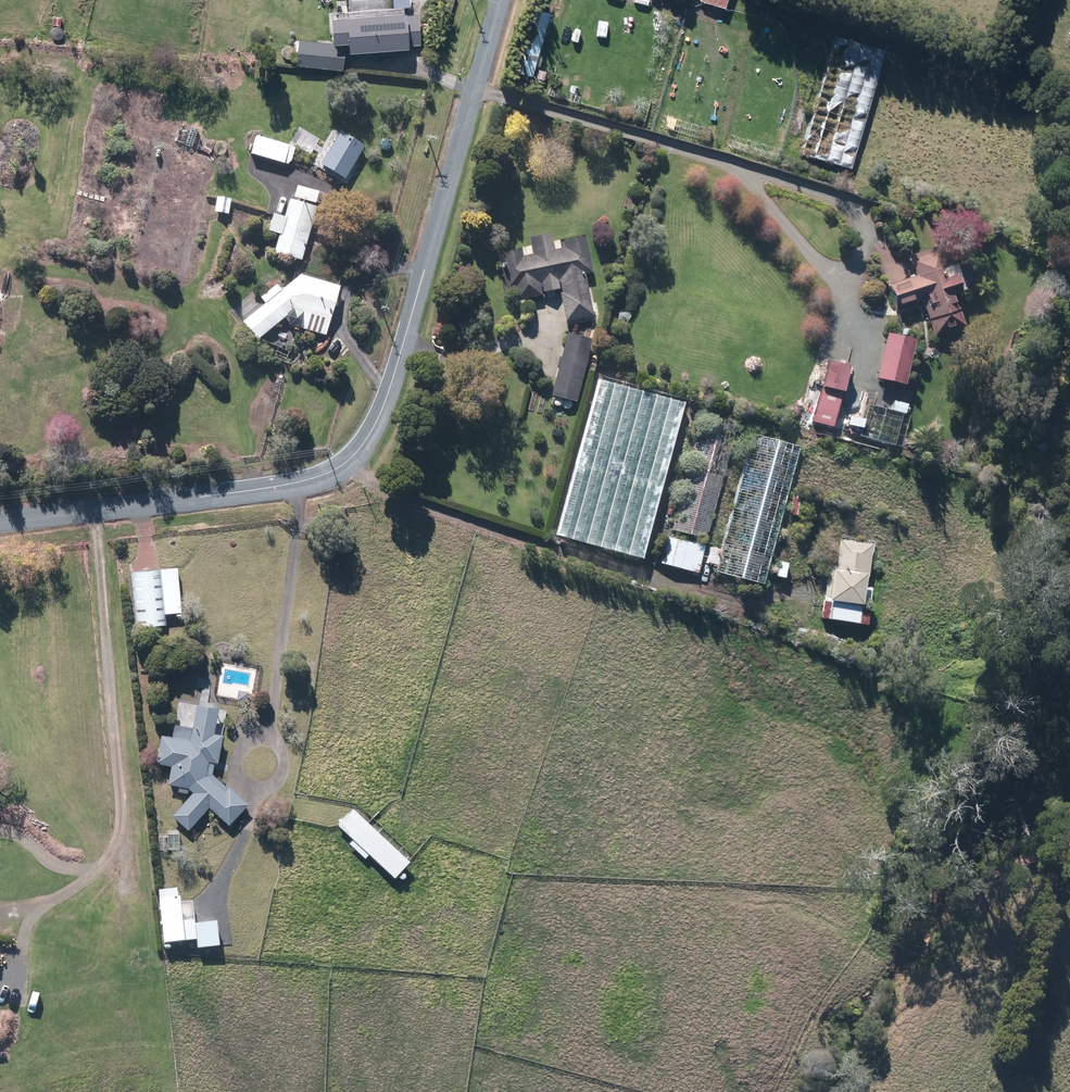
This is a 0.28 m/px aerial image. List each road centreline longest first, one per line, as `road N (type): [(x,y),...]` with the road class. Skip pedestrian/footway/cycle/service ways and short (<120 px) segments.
road 1 (residential): [(0,523),(276,488),(351,461),(389,399),(502,0)]
road 2 (track): [(476,91),(739,169),(834,269),(848,299),(847,354)]
road 3 (track): [(351,461),(388,497),(693,591),(758,599),(808,591)]
road 4 (track): [(97,510),(125,816),(99,871),(26,909),(0,908)]
road 5 (track): [(308,483),(270,731),(278,780),(262,797),(210,907)]
road 6 (track): [(834,269),(852,263),(859,246),(862,223),(843,202),(739,169)]

